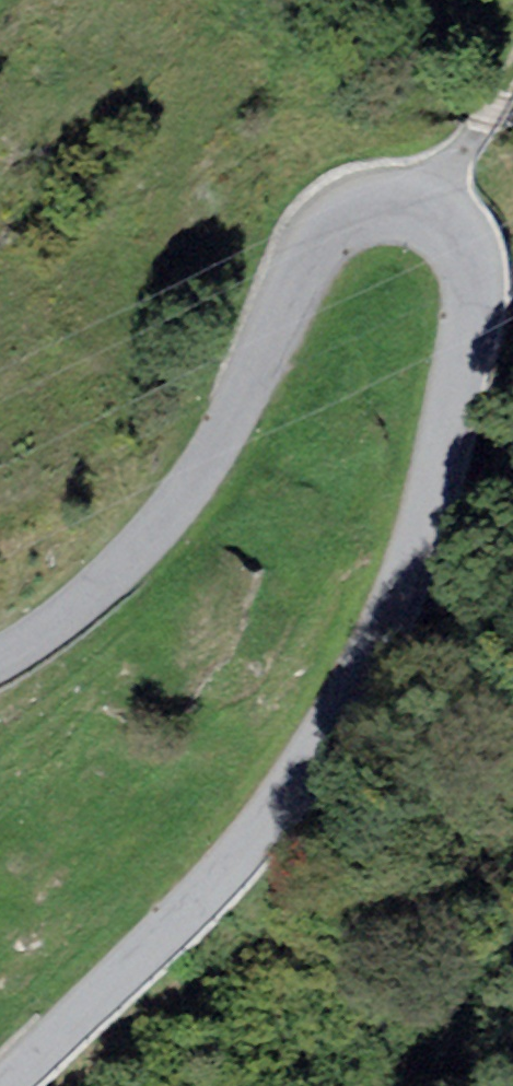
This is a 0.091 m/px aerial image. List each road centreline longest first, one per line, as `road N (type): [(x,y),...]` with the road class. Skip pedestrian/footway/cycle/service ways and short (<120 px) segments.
road 1 (unclassified): [(0,656),(99,588),(153,533),(245,397),(318,241),(365,209),(394,205),(440,217),(468,262),(471,329),(406,579),(362,673),(273,813),(0,1084)]
road 2 (track): [(427,211),(512,60)]

